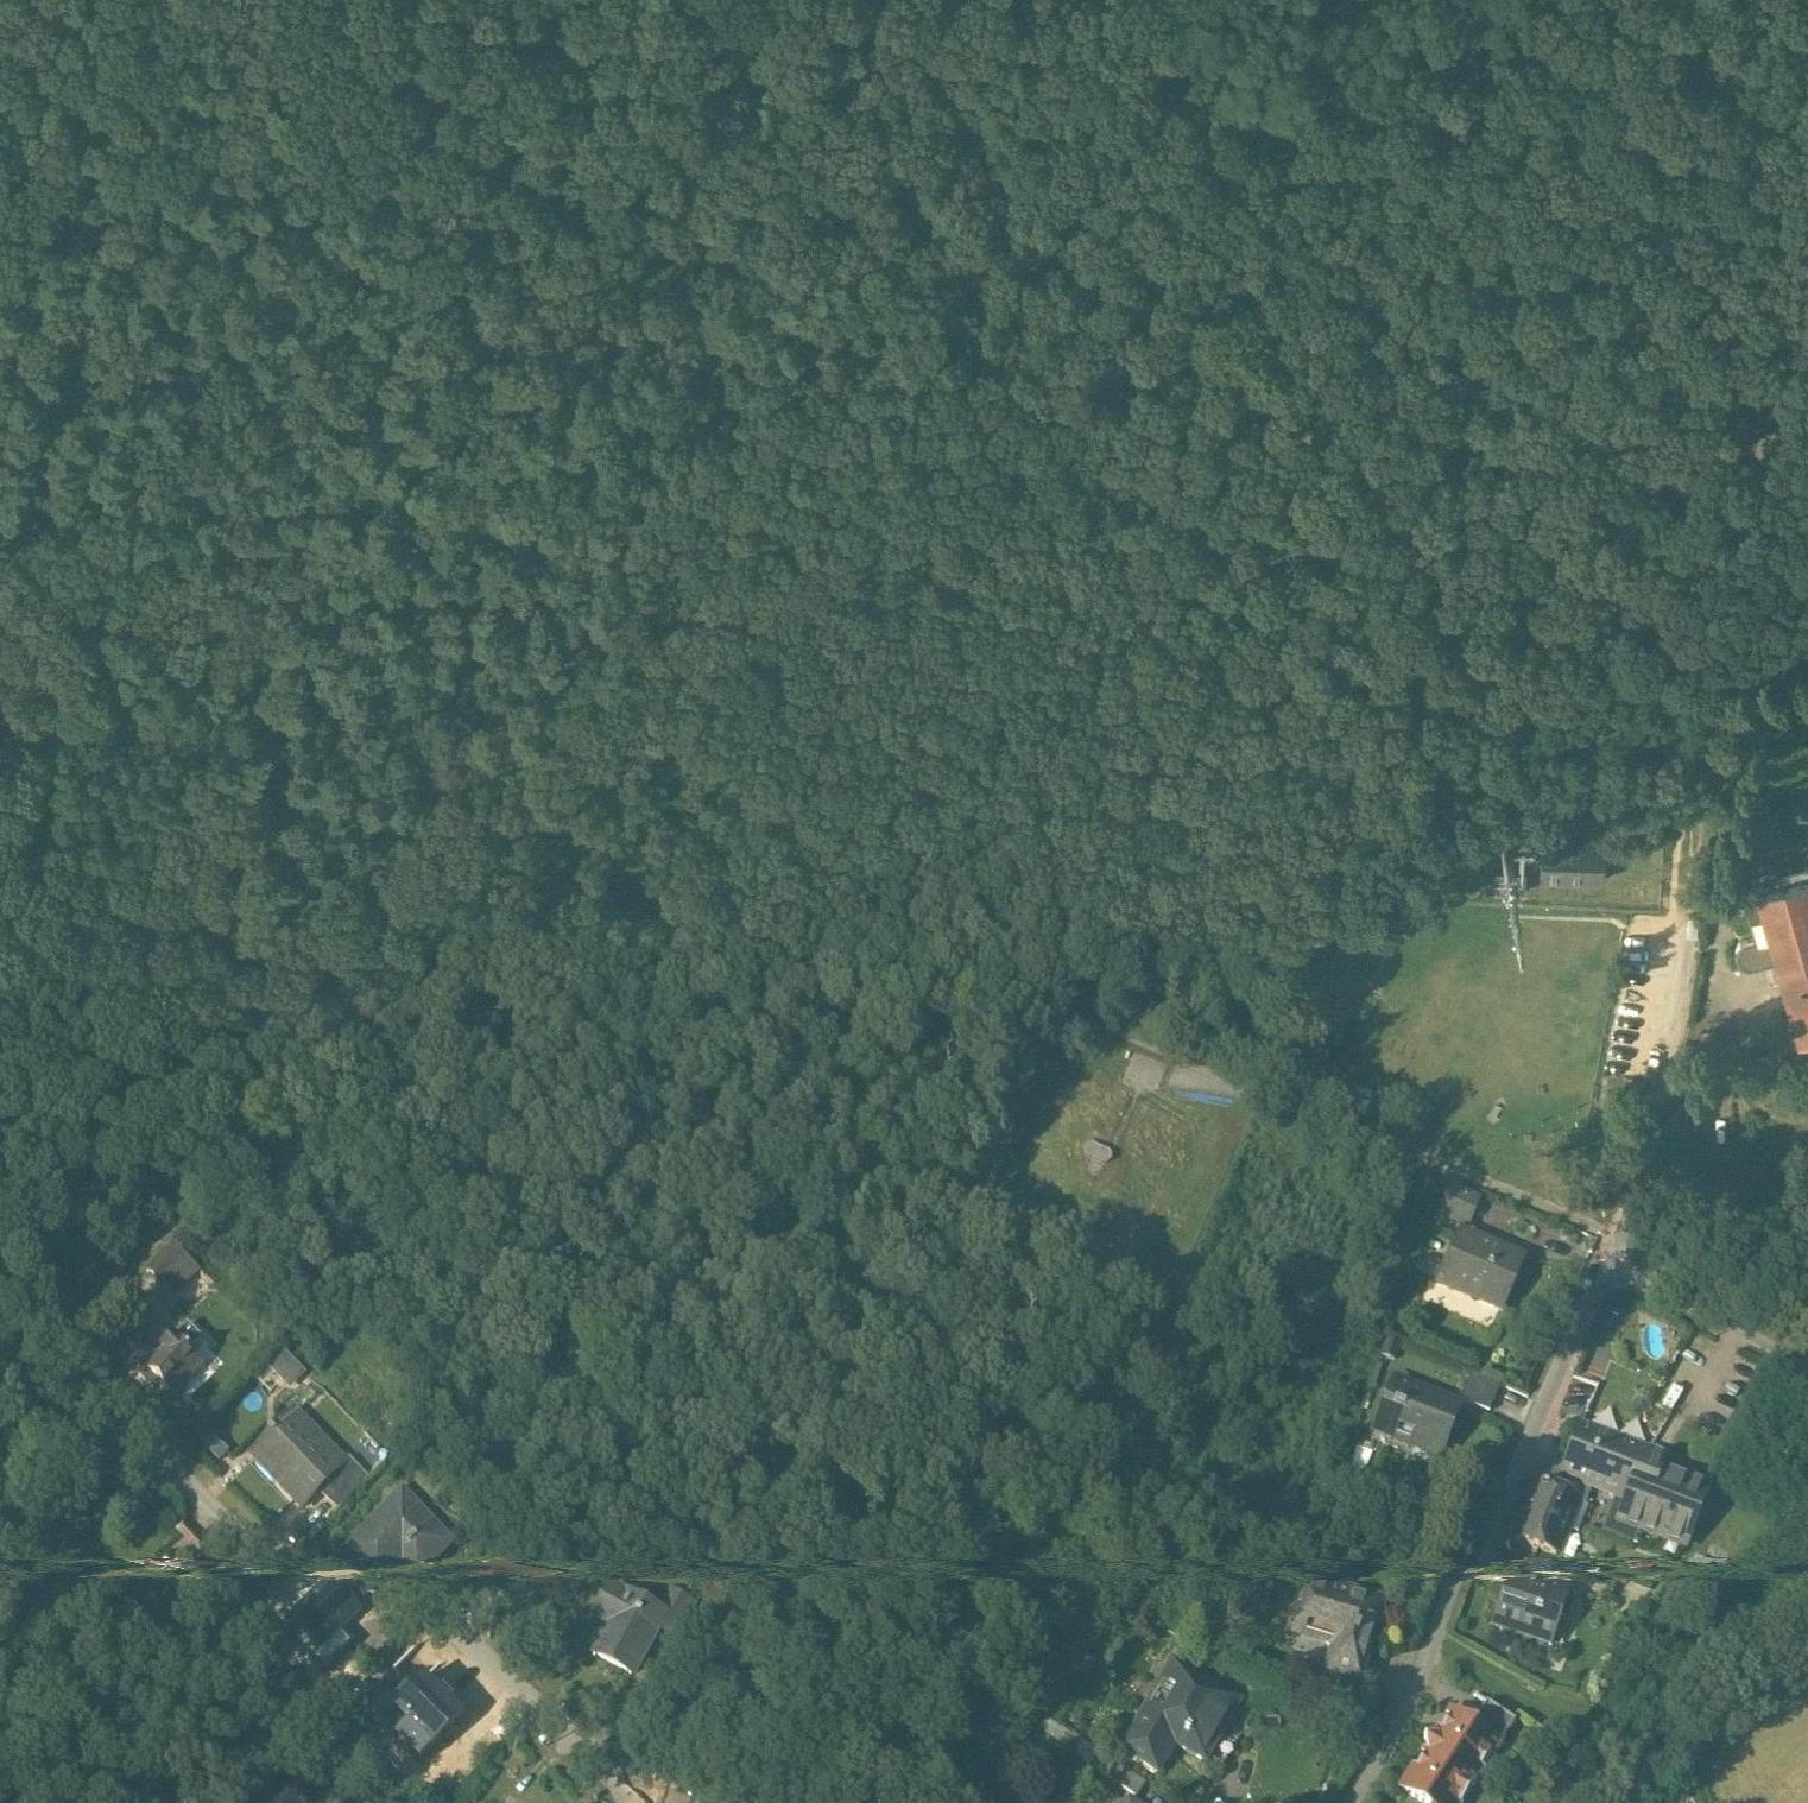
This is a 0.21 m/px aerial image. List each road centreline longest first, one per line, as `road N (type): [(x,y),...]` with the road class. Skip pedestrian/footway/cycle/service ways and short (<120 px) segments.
road 1 (residential): [(520,1802),(0,1312)]
road 2 (track): [(1109,1020),(1156,995),(1317,937),(1433,916),(1489,909),(1697,914)]
road 3 (residential): [(1402,1802),(1607,1262)]
road 4 (track): [(1807,319),(1715,611),(1700,878)]
road 5 (residential): [(1607,1262),(1660,1126),(1700,878)]
road 6 (track): [(1617,1234),(1269,1094)]
road 7 (unclassified): [(1607,1262),(1807,1372)]

